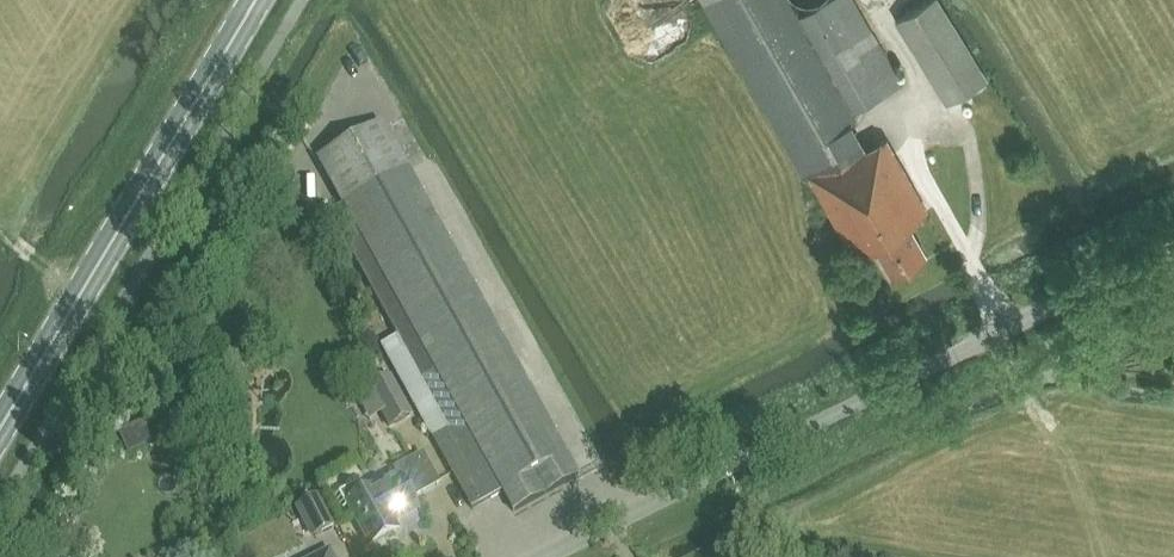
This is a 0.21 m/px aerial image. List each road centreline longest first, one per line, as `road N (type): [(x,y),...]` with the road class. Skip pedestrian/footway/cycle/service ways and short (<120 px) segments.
road 1 (unclassified): [(723,470),(1173,247)]
road 2 (secondary): [(0,428),(256,0)]
road 3 (residential): [(542,556),(723,470)]

